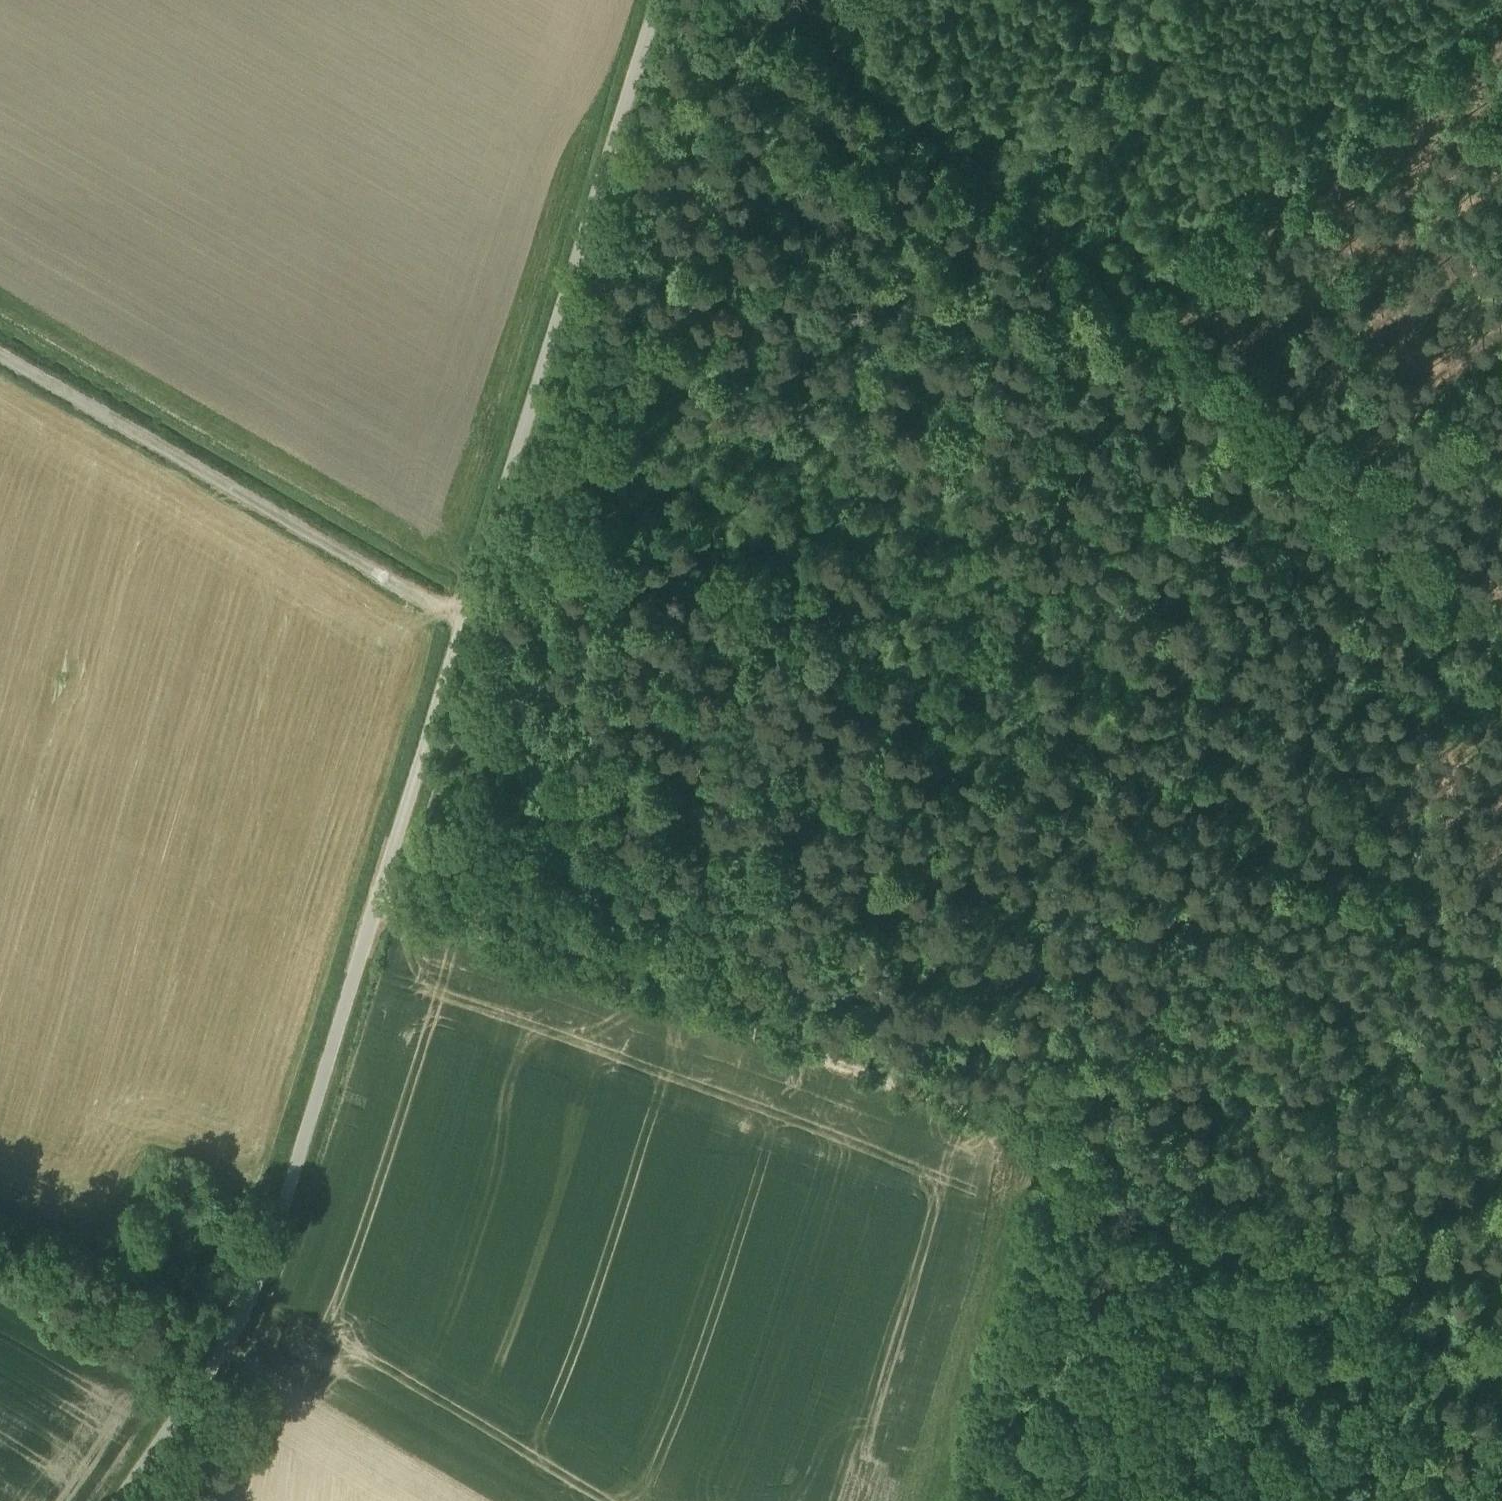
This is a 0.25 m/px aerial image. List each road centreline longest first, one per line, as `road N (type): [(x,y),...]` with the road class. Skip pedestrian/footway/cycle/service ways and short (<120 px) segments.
road 1 (unclassified): [(657,0),(469,625),(258,1284),(121,1500)]
road 2 (track): [(0,356),(469,625)]

